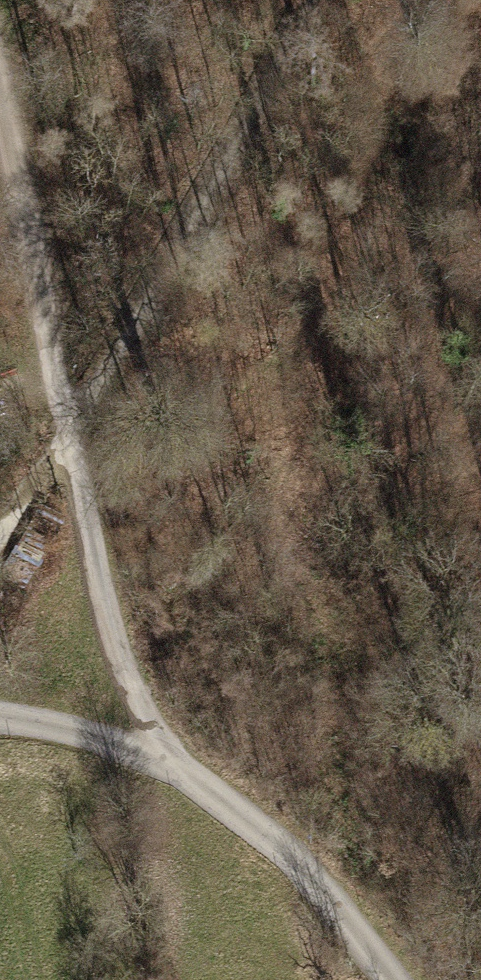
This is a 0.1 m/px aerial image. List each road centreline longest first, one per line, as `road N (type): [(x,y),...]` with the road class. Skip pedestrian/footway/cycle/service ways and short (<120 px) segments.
road 1 (track): [(67,435),(203,205),(309,0)]
road 2 (residential): [(0,716),(110,743),(203,787),(283,848),(393,979)]
road 3 (track): [(172,768),(121,658),(67,435)]
road 4 (track): [(67,435),(0,104)]

